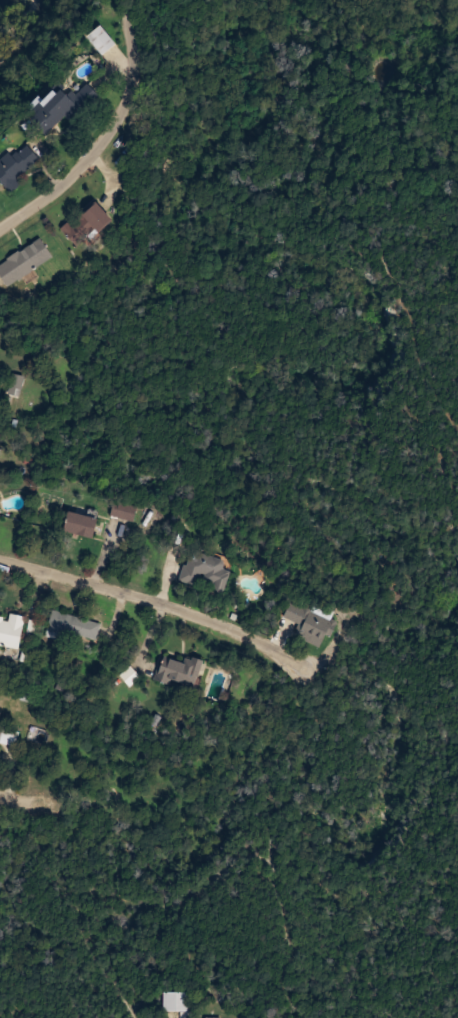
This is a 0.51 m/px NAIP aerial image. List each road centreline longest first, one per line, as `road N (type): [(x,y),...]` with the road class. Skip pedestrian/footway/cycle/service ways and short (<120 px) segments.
road 1 (residential): [(0,548),(150,586),(308,658)]
road 2 (residential): [(0,238),(83,164),(114,117),(119,69),(157,0)]

